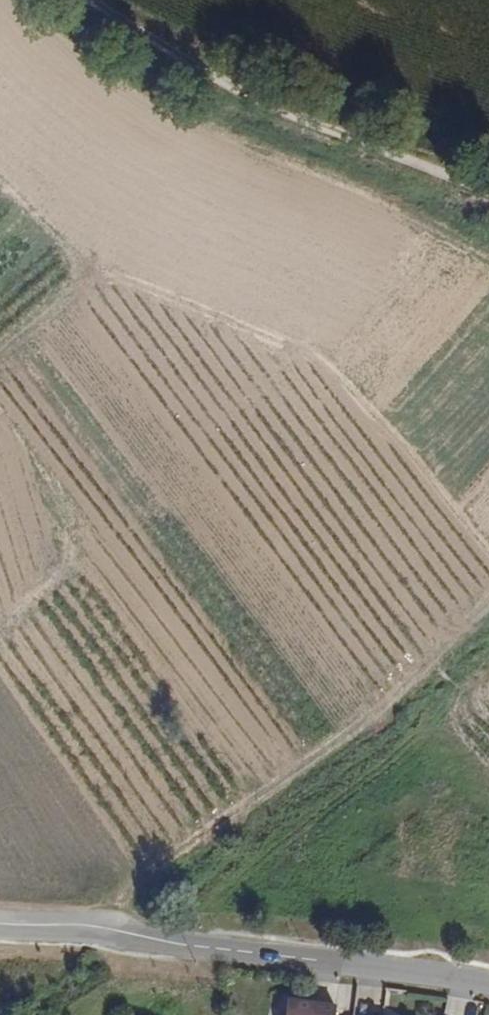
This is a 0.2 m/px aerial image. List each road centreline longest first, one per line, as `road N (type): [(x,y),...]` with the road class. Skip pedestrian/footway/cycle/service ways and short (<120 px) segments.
road 1 (residential): [(488,986),(166,953),(113,931),(0,924)]
road 2 (track): [(488,193),(257,105),(100,0)]

